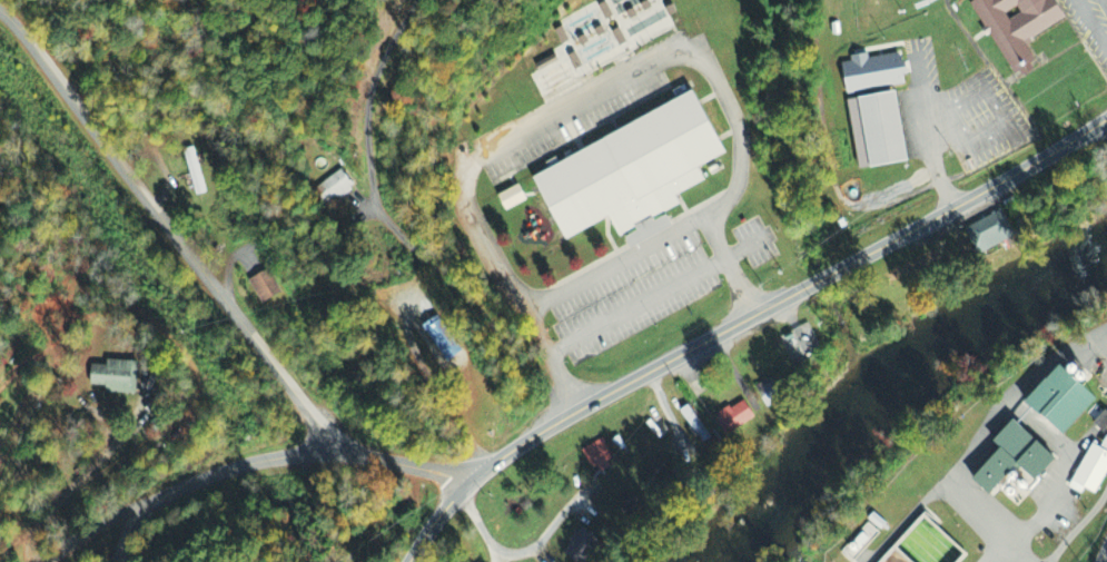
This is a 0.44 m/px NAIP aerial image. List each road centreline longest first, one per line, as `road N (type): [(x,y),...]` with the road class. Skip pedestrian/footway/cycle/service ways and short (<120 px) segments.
road 1 (primary): [(467,485),(523,441),(1106,114)]
road 2 (residential): [(467,485),(365,456),(325,432),(0,10)]
road 3 (residential): [(571,415),(386,211),(376,140),(383,95),(421,0)]
road 4 (residential): [(43,561),(77,535),(192,482),(335,442)]

